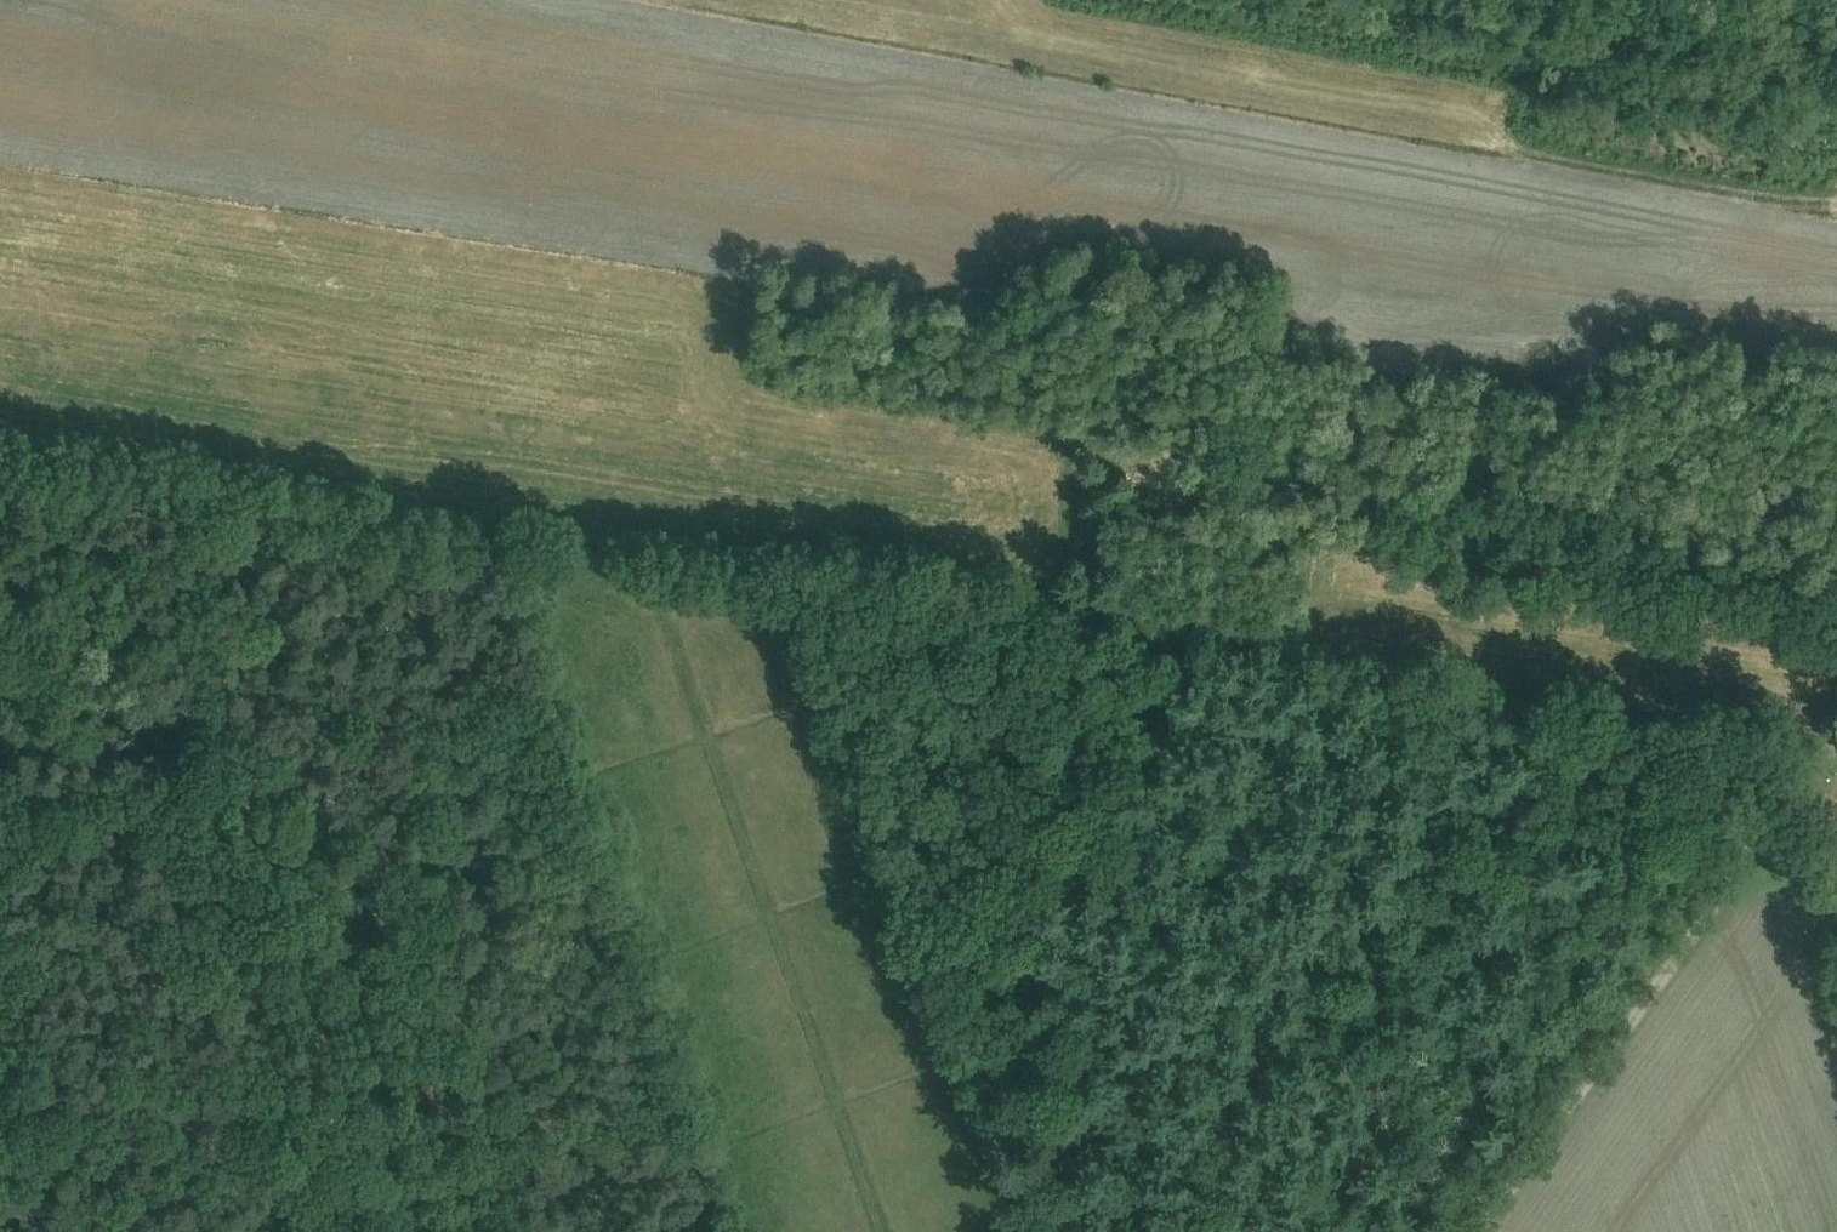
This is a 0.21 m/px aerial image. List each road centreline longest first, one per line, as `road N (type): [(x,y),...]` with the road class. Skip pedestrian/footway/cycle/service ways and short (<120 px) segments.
road 1 (track): [(1836,759),(1800,779),(1471,1231)]

